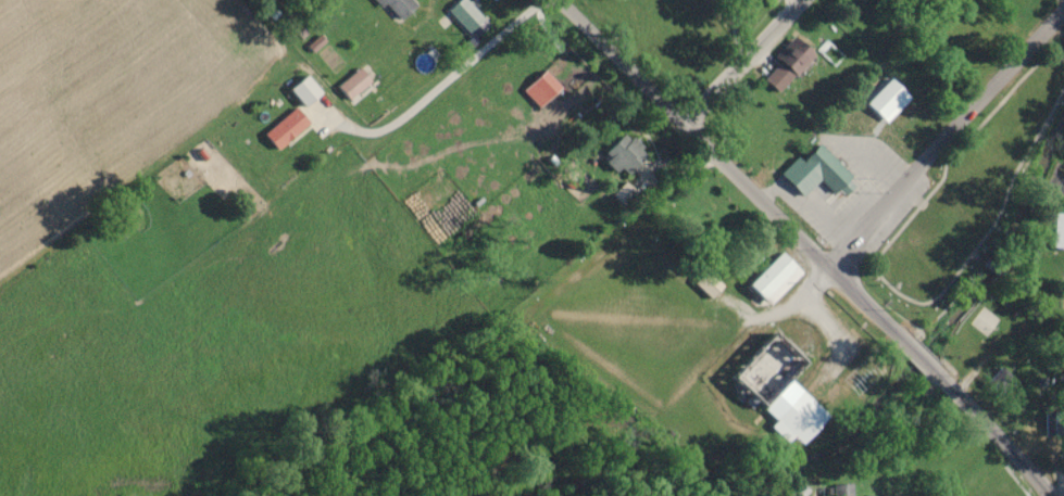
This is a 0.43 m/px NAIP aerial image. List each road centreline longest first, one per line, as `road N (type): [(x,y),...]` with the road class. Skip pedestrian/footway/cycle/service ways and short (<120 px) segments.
road 1 (residential): [(1040,495),(827,264),(549,0)]
road 2 (residential): [(1063,5),(827,264)]
road 3 (residential): [(677,129),(789,0)]

